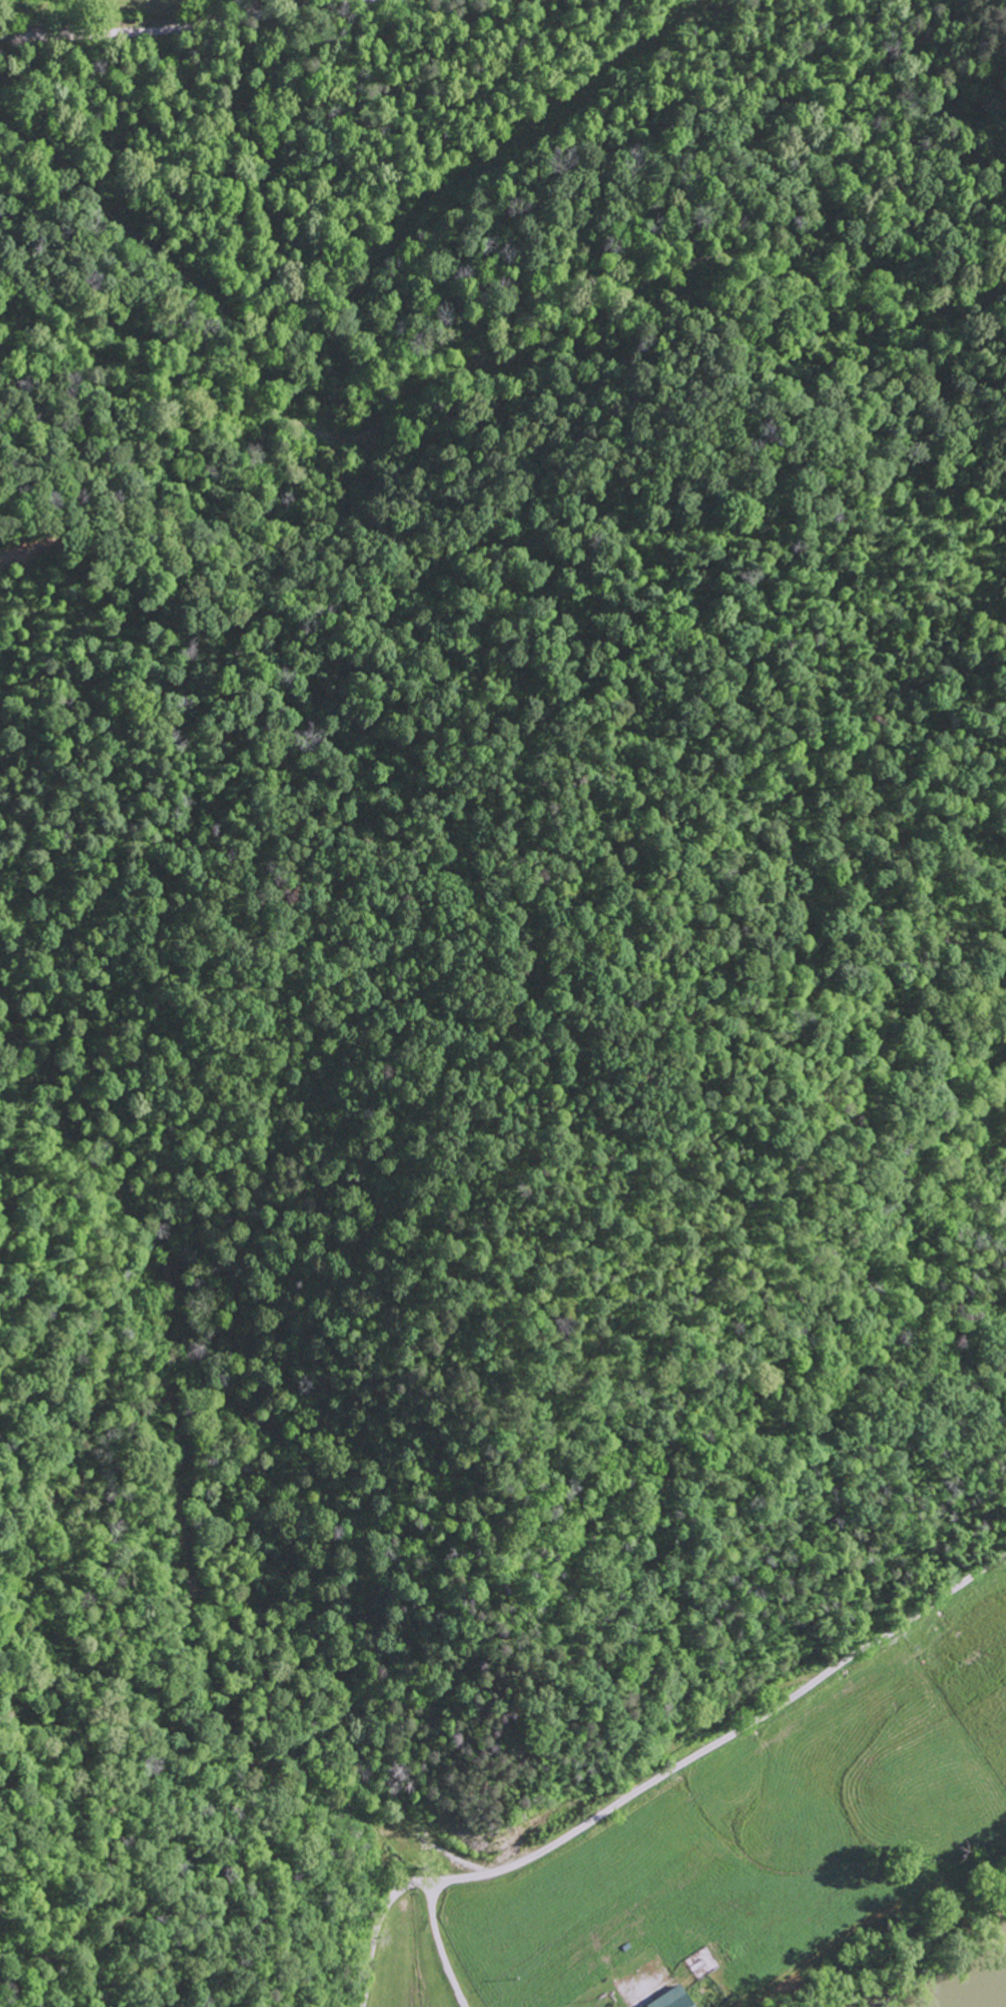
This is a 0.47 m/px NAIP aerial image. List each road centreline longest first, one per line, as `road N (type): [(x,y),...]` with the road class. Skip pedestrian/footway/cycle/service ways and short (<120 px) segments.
road 1 (residential): [(364,2006),(382,1911),(399,1878),(416,1871),(464,1881),(503,1877),(1005,1554)]
road 2 (residential): [(366,0),(145,29),(0,35)]

